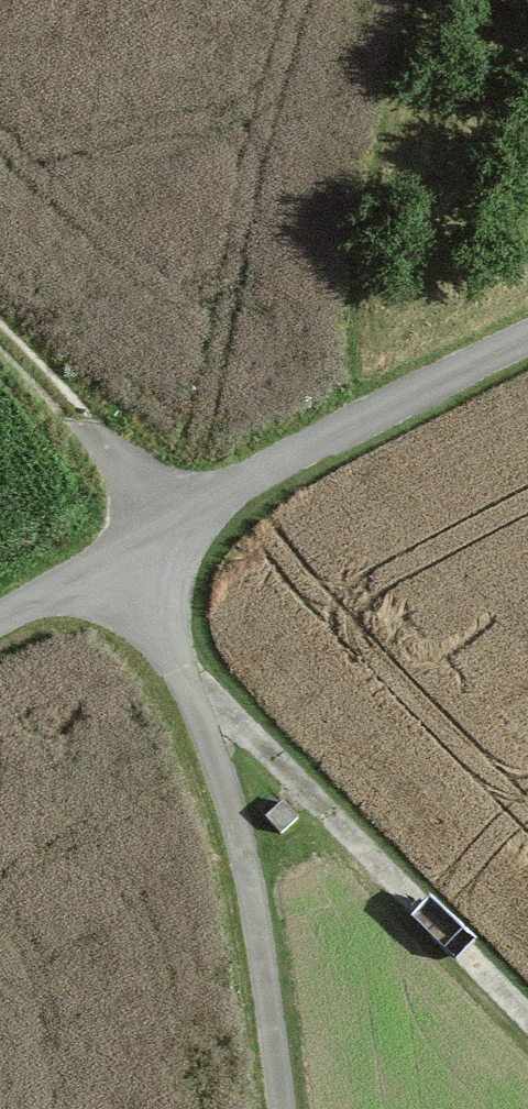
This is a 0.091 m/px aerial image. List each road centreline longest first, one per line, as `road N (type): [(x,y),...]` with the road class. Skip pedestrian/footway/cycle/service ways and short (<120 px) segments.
road 1 (track): [(527,1031),(90,580)]
road 2 (unclassified): [(527,363),(169,537),(0,630)]
road 3 (track): [(276,1108),(254,913),(188,681)]
road 4 (track): [(0,354),(169,537)]

